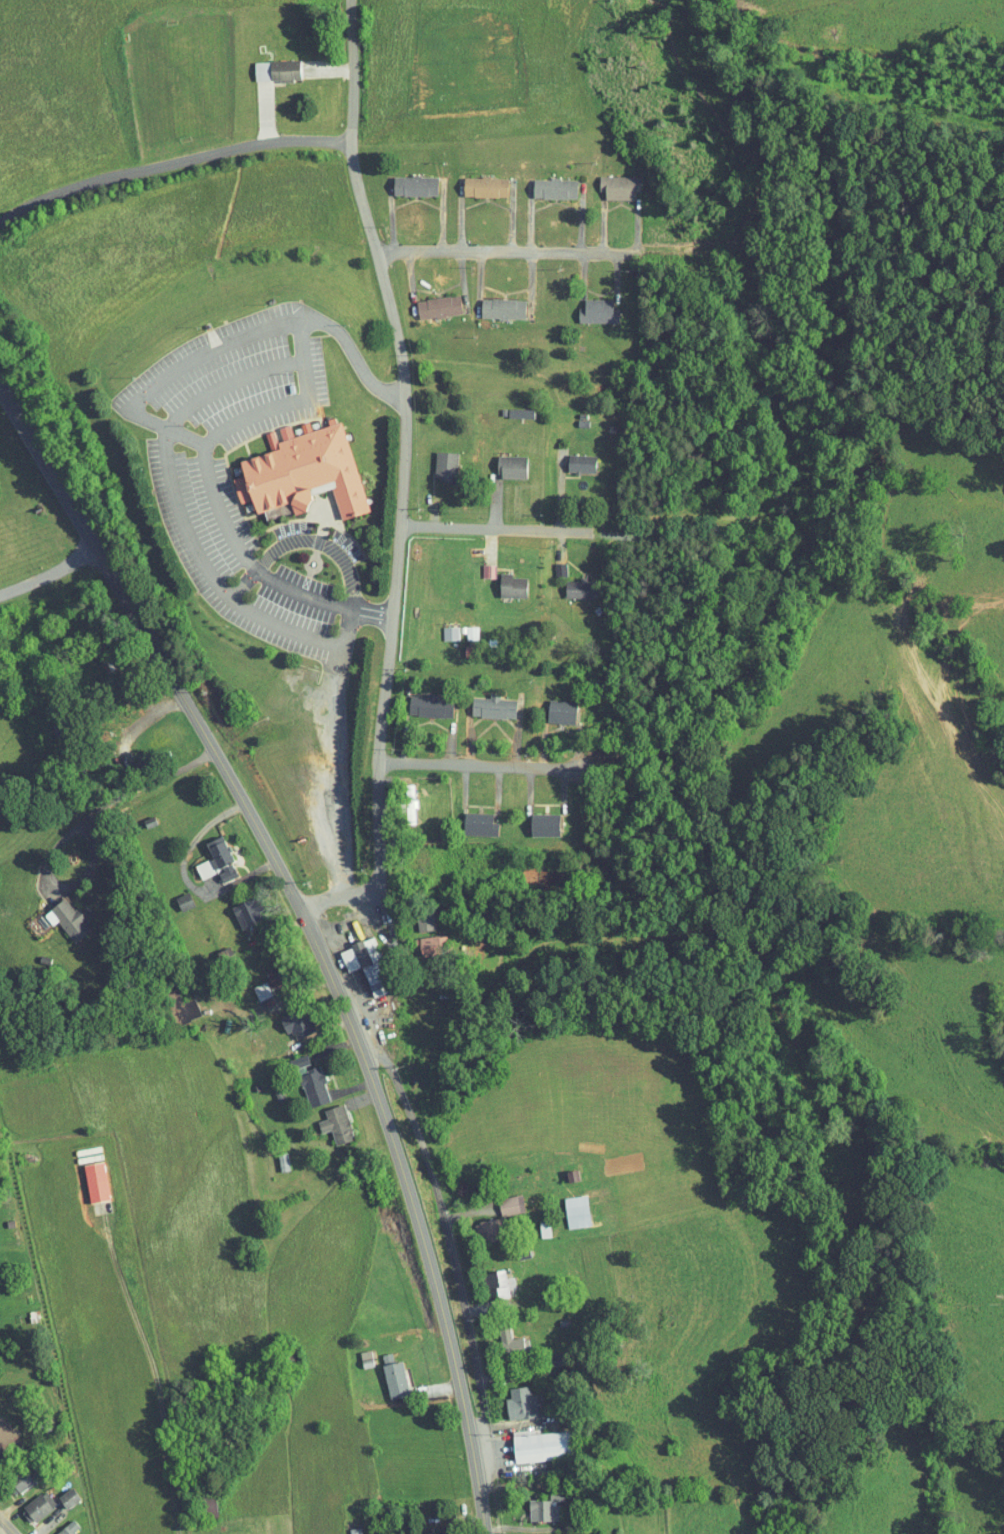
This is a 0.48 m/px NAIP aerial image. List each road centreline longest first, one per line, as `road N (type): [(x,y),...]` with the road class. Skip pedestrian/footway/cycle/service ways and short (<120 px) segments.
road 1 (primary): [(484,1533),(433,1273),(379,1097),(330,973),(256,823),(0,385)]
road 2 (residential): [(297,902),(383,897),(380,766),(405,451),(399,354),(351,142),(351,0)]
road 3 (residential): [(378,264),(422,251),(771,258)]
road 4 (residential): [(0,222),(66,189),(259,143),(351,142)]
road 5 (residential): [(380,766),(628,766)]
road 6 (residential): [(400,523),(621,528)]

